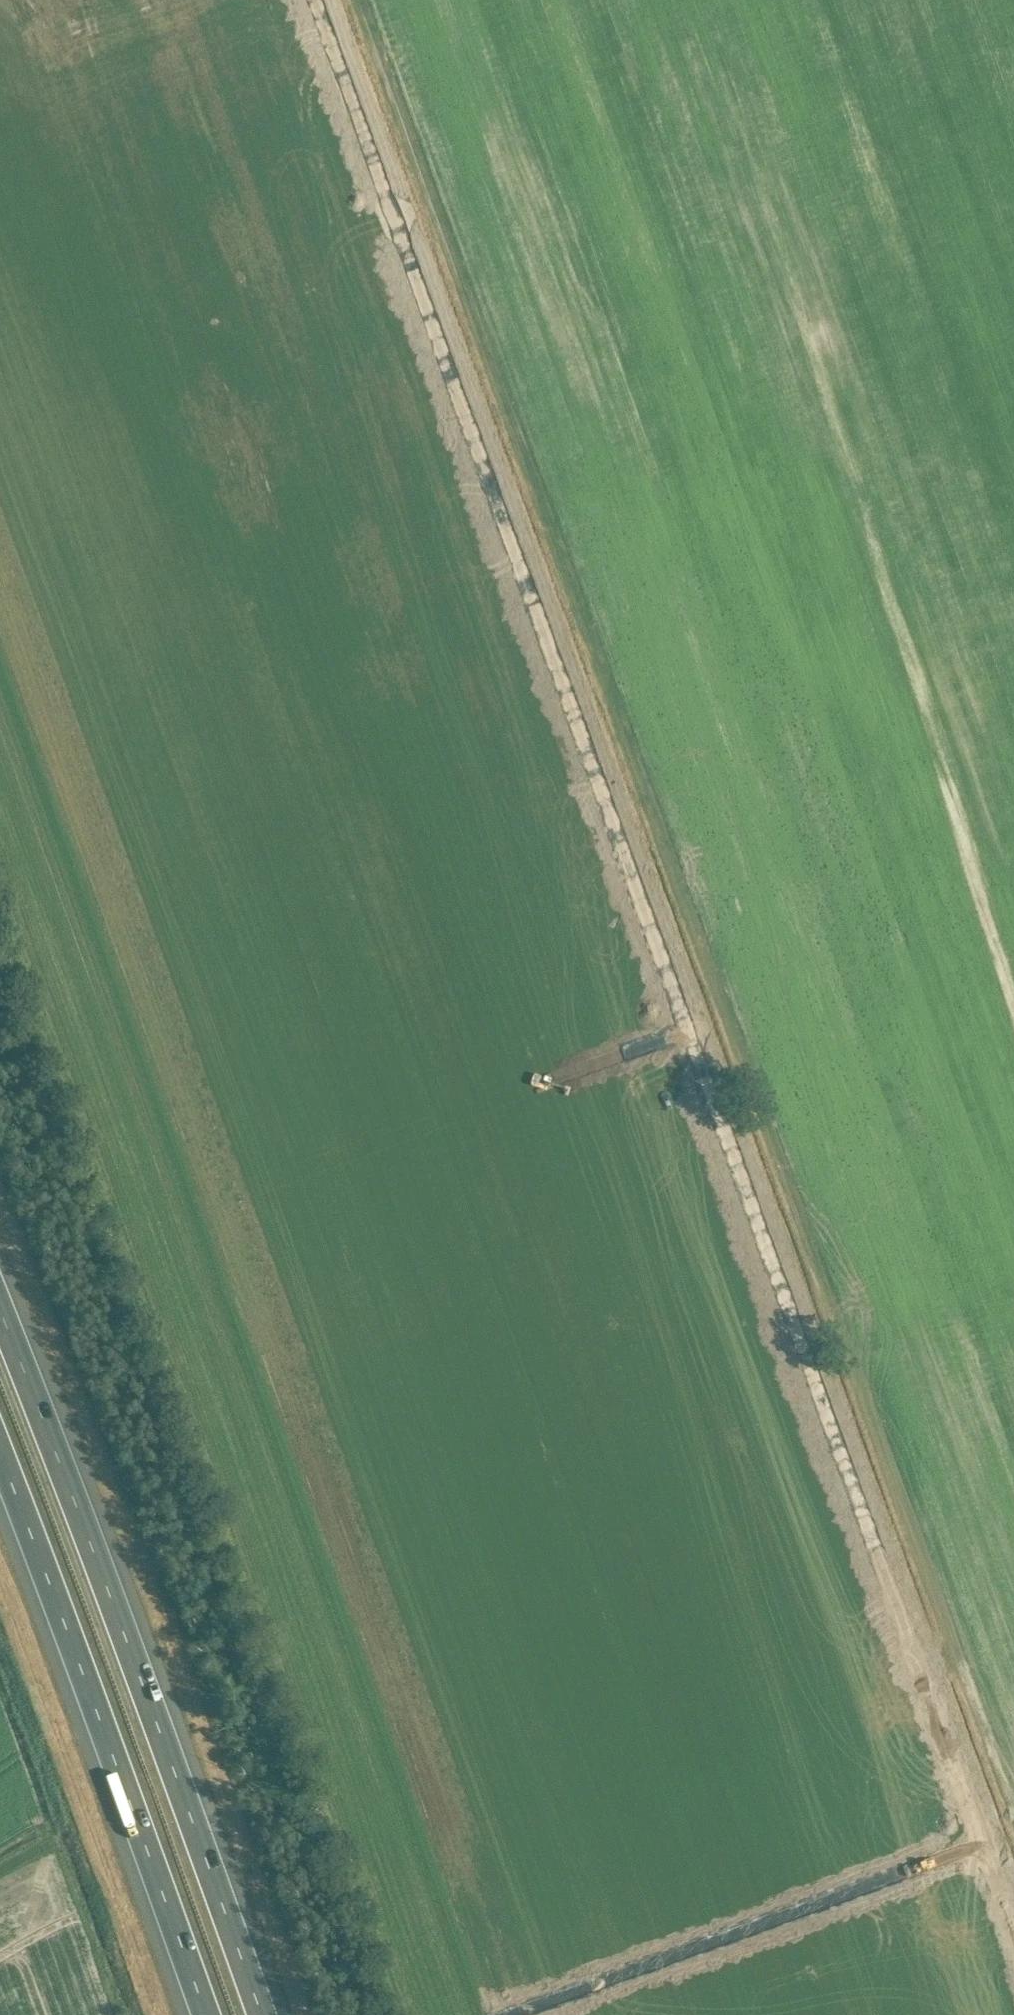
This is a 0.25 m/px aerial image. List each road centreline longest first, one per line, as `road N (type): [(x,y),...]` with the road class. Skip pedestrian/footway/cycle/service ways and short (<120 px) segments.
road 1 (motorway): [(259,2014),(0,1313)]
road 2 (motorway): [(0,1456),(206,2014)]
road 3 (track): [(1013,1799),(839,1316)]

